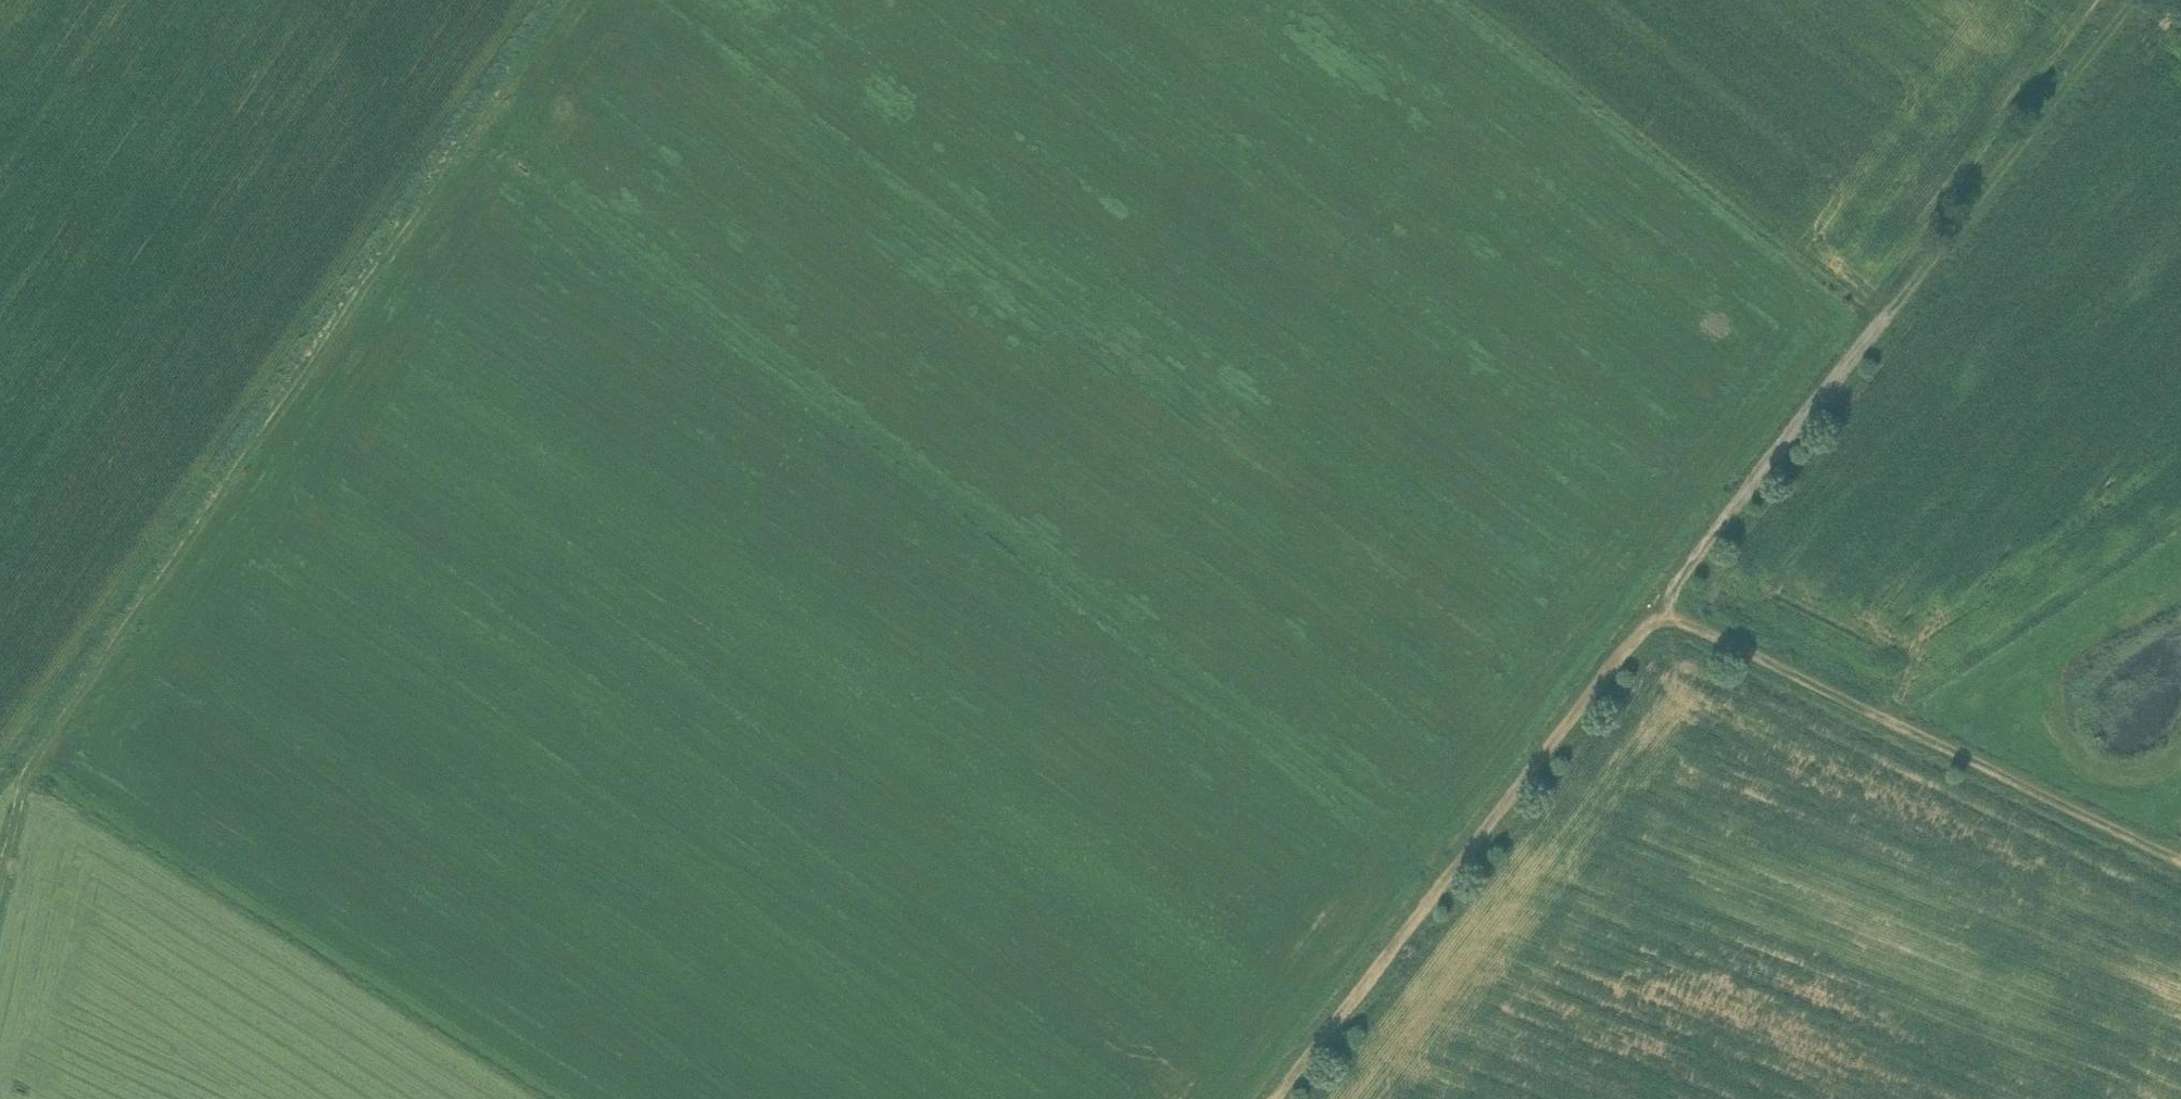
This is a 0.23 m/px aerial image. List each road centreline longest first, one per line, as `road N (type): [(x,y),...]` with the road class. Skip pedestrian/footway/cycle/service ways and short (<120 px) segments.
road 1 (track): [(2135,0),(1662,616)]
road 2 (track): [(1662,616),(1629,647),(1284,1098)]
road 3 (track): [(1662,616),(2180,861)]

